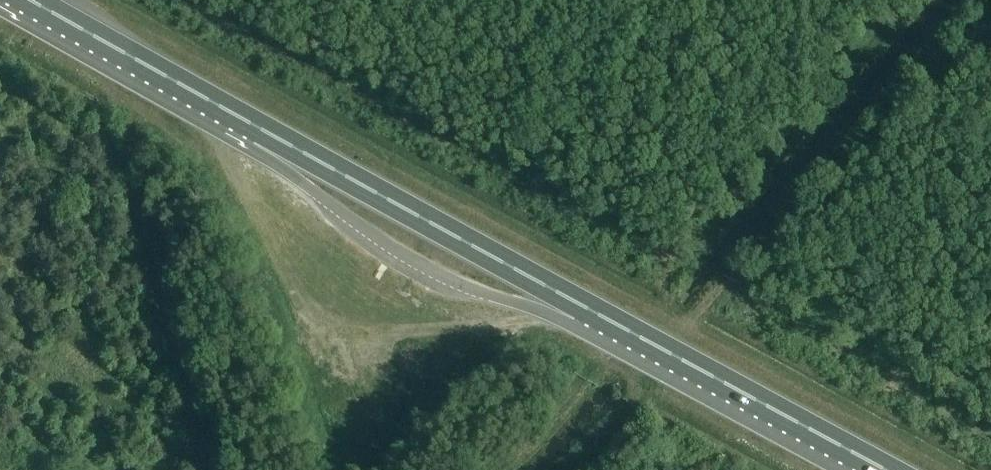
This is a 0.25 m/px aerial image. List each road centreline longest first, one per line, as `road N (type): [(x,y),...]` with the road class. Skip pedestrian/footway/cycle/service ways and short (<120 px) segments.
road 1 (trunk): [(619,327),(219,108)]
road 2 (trunk): [(886,469),(619,327)]
road 3 (trunk): [(219,108),(29,0)]

